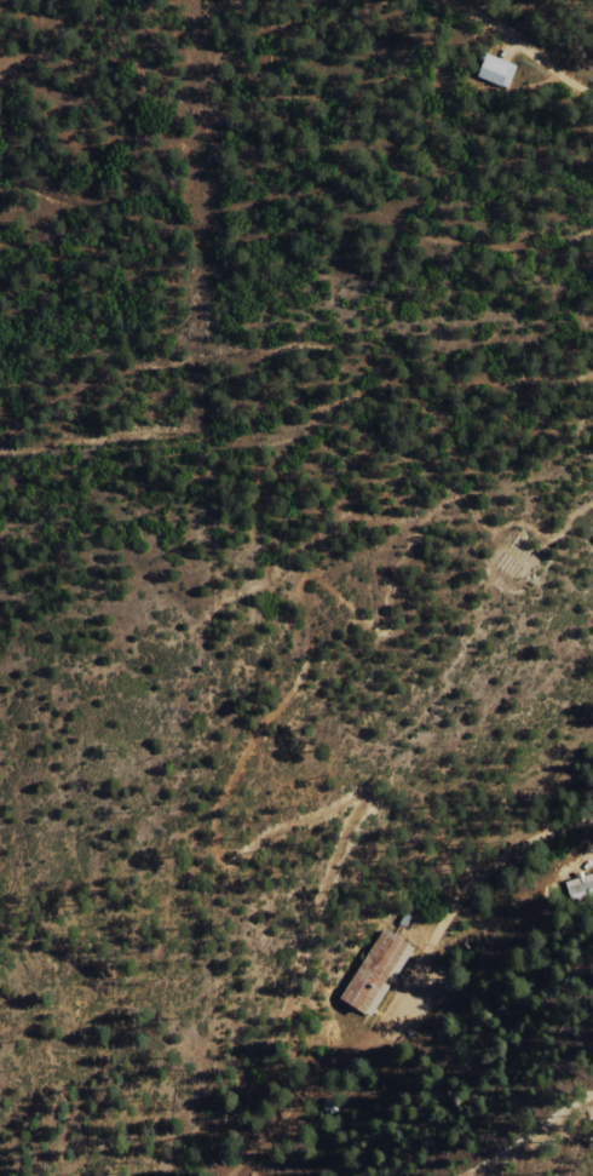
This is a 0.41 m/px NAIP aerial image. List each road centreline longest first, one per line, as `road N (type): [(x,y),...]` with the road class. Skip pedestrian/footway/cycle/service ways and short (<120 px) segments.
road 1 (residential): [(375,1033),(472,883),(522,844),(592,817)]
road 2 (track): [(227,1175),(323,1066),(375,1033)]
road 3 (residential): [(592,94),(458,0)]
road 4 (track): [(592,1126),(496,1154),(459,1175)]

